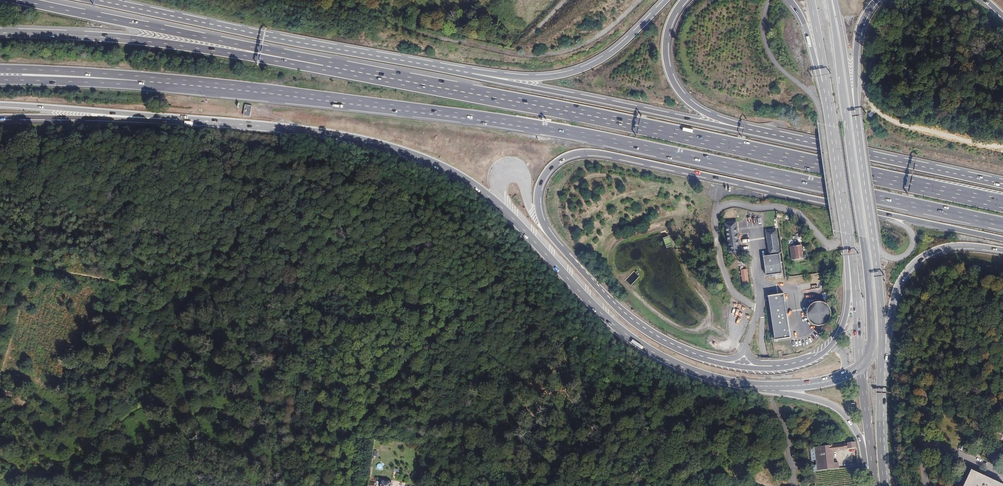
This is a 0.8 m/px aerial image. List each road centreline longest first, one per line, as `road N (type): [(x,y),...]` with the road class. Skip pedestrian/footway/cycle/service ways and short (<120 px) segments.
road 1 (motorway): [(850,248),(846,319),(830,347),(794,366),(742,367),(671,347),(612,305),(549,235),(538,195),(560,161),(601,154),(1002,240)]
road 2 (motorway): [(138,80),(507,122),(1002,224)]
road 3 (motorway): [(1002,204),(261,54)]
road 4 (motorway): [(162,119),(344,137),(445,168),(506,211),(625,335),(709,377),(764,387)]
road 5 (motorway): [(862,365),(872,344),(870,290),(829,0)]
road 6 (track): [(302,485),(279,438),(229,409),(143,411),(72,455),(0,479)]
road 7 (motorway): [(446,68),(99,0)]
road 8 (unclassified): [(640,0),(572,49),(525,56),(431,35),(336,0)]
road 9 (motorway): [(752,131),(446,68)]
road 10 (motorway): [(261,54),(0,33)]
road 11 (motorway): [(999,184),(752,131)]
road 12 (motorway): [(261,54),(18,0)]
road 13 (motorway): [(666,0),(622,46),(576,72),(530,78),(446,68)]
road 14 (primary): [(886,342),(855,120)]
road 15 (motorway): [(752,131),(702,111),(674,83),(666,36),(685,0)]
road 16 (motorway): [(886,342),(899,285),(929,254),(951,247),(1002,251)]
road 17 (primary): [(826,83),(850,248)]
road 18 (motorway): [(0,105),(162,119)]
road 19 (motorway): [(0,117),(162,119)]
road 20 (primary): [(887,485),(886,342)]
road 21 (motorway): [(764,387),(846,414),(870,465)]
road 22 (residential): [(1002,353),(942,370),(931,391),(929,446)]
road 23 (motorway): [(0,69),(138,80)]
road 24 (motorway): [(0,79),(138,80)]
road 25 (motorway): [(855,120),(859,35),(879,0)]
road 26 (primary): [(855,120),(835,0)]
road 27 (track): [(0,386),(33,269)]

